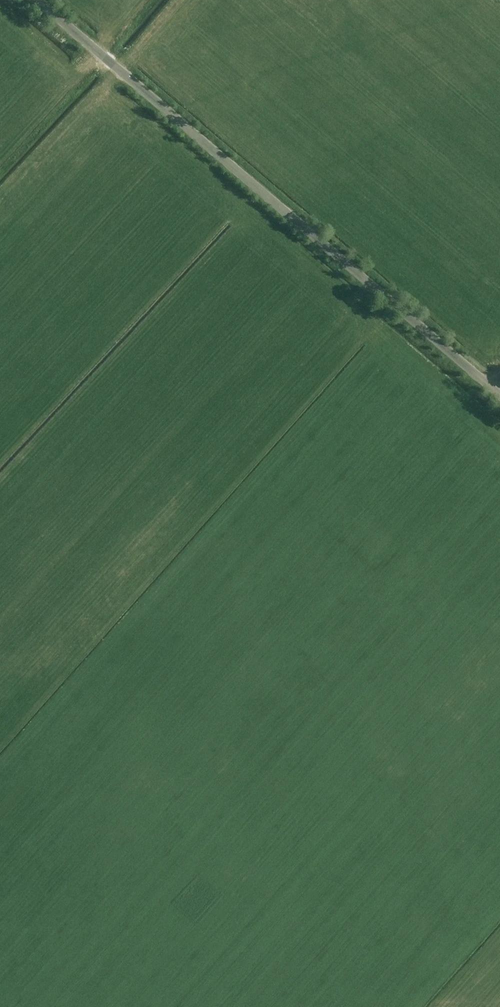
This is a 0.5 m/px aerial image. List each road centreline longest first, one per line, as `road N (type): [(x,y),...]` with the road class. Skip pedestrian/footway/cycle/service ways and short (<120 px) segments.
road 1 (tertiary): [(499,396),(37,0)]

